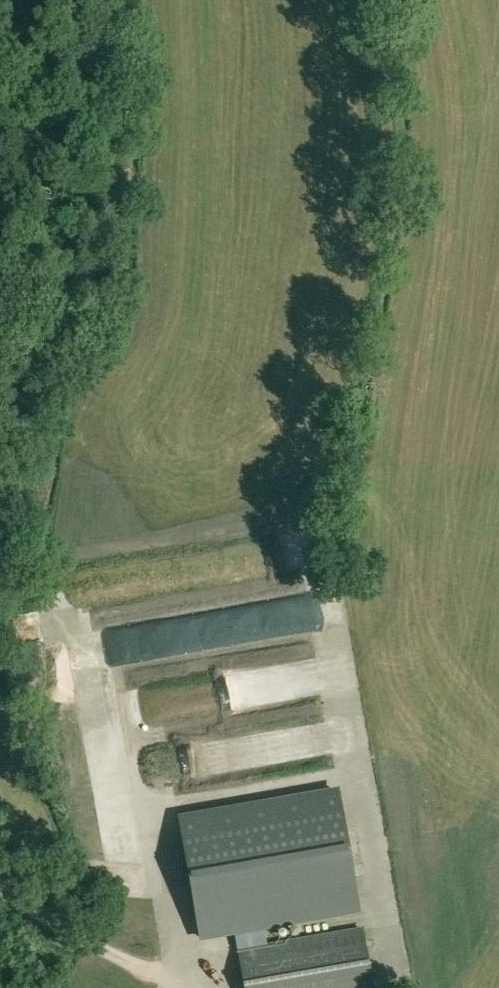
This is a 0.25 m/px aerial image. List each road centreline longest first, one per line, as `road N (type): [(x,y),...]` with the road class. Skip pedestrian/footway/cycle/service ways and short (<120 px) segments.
road 1 (unclassified): [(0,885),(39,914),(185,987)]

